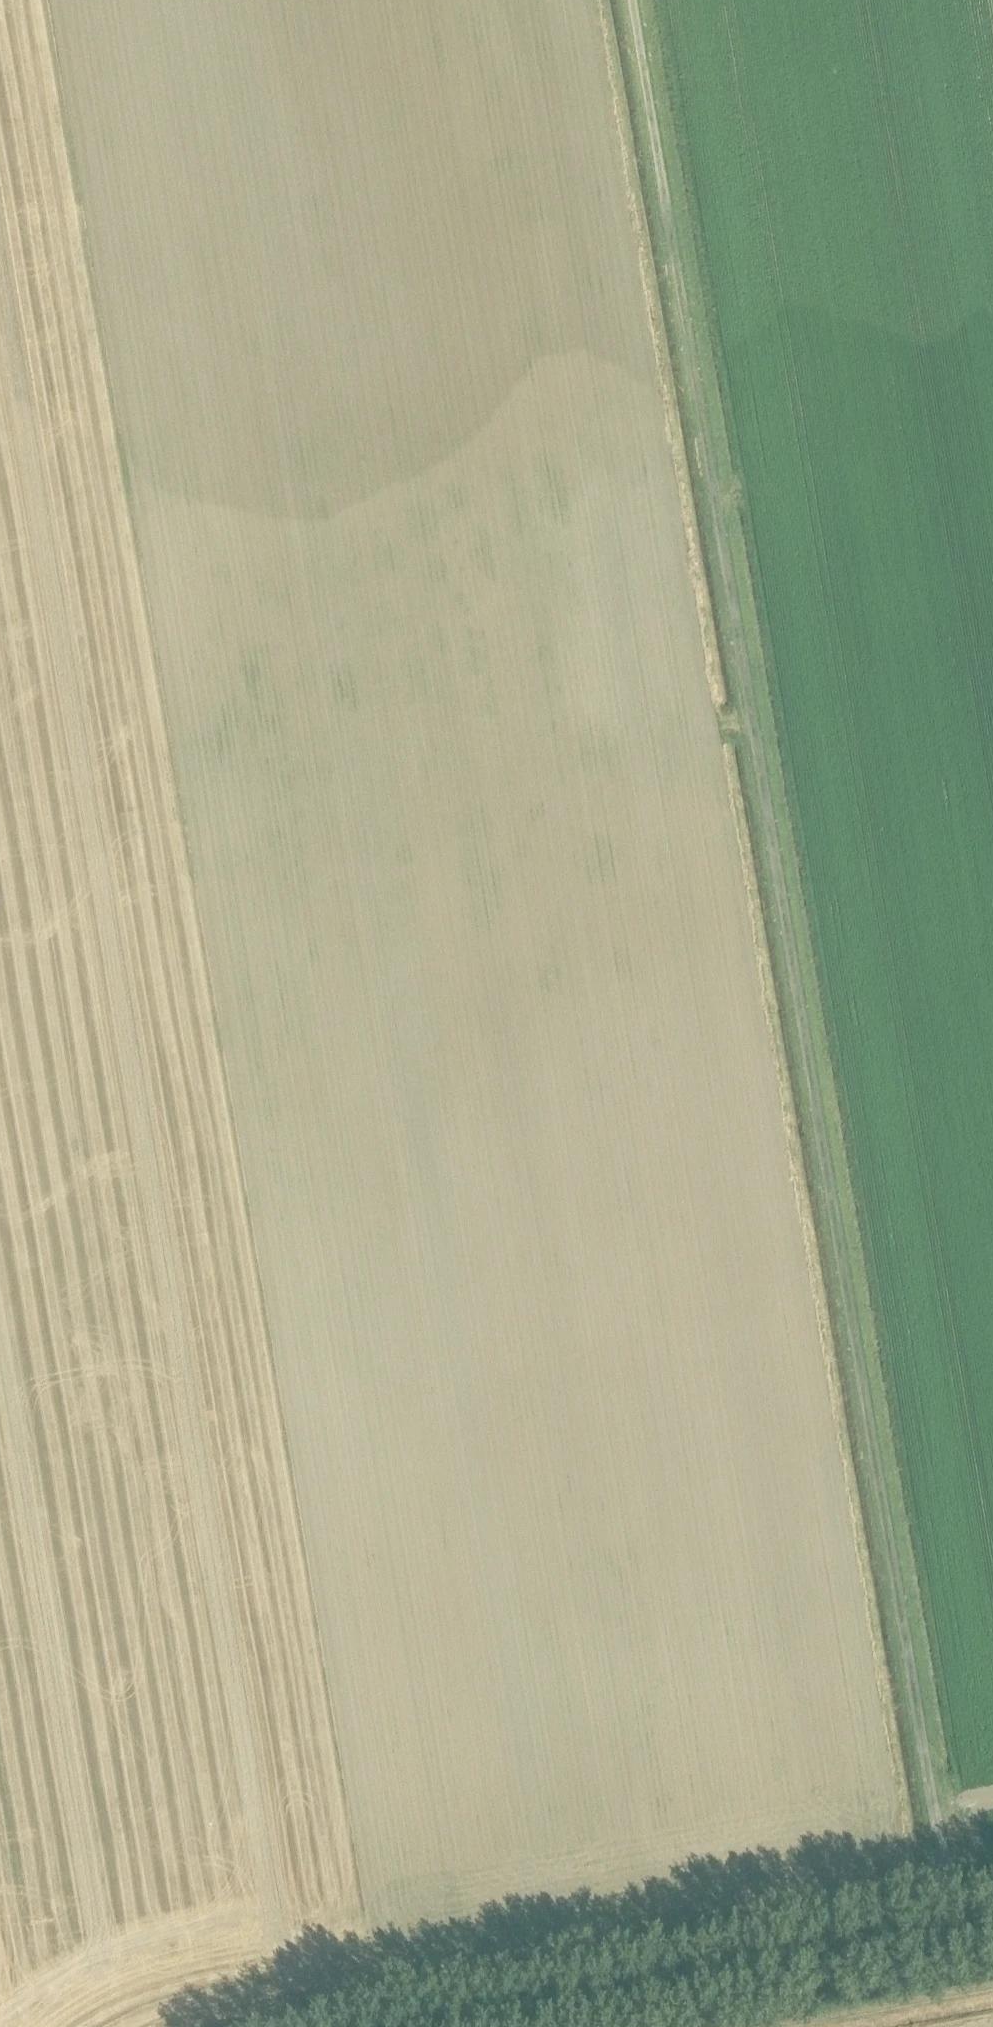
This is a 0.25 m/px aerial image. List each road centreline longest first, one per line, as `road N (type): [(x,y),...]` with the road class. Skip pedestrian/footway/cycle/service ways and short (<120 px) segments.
road 1 (track): [(944,1899),(629,0)]
road 2 (unclassified): [(286,2026),(992,1890)]
road 3 (track): [(992,1980),(749,2026)]

